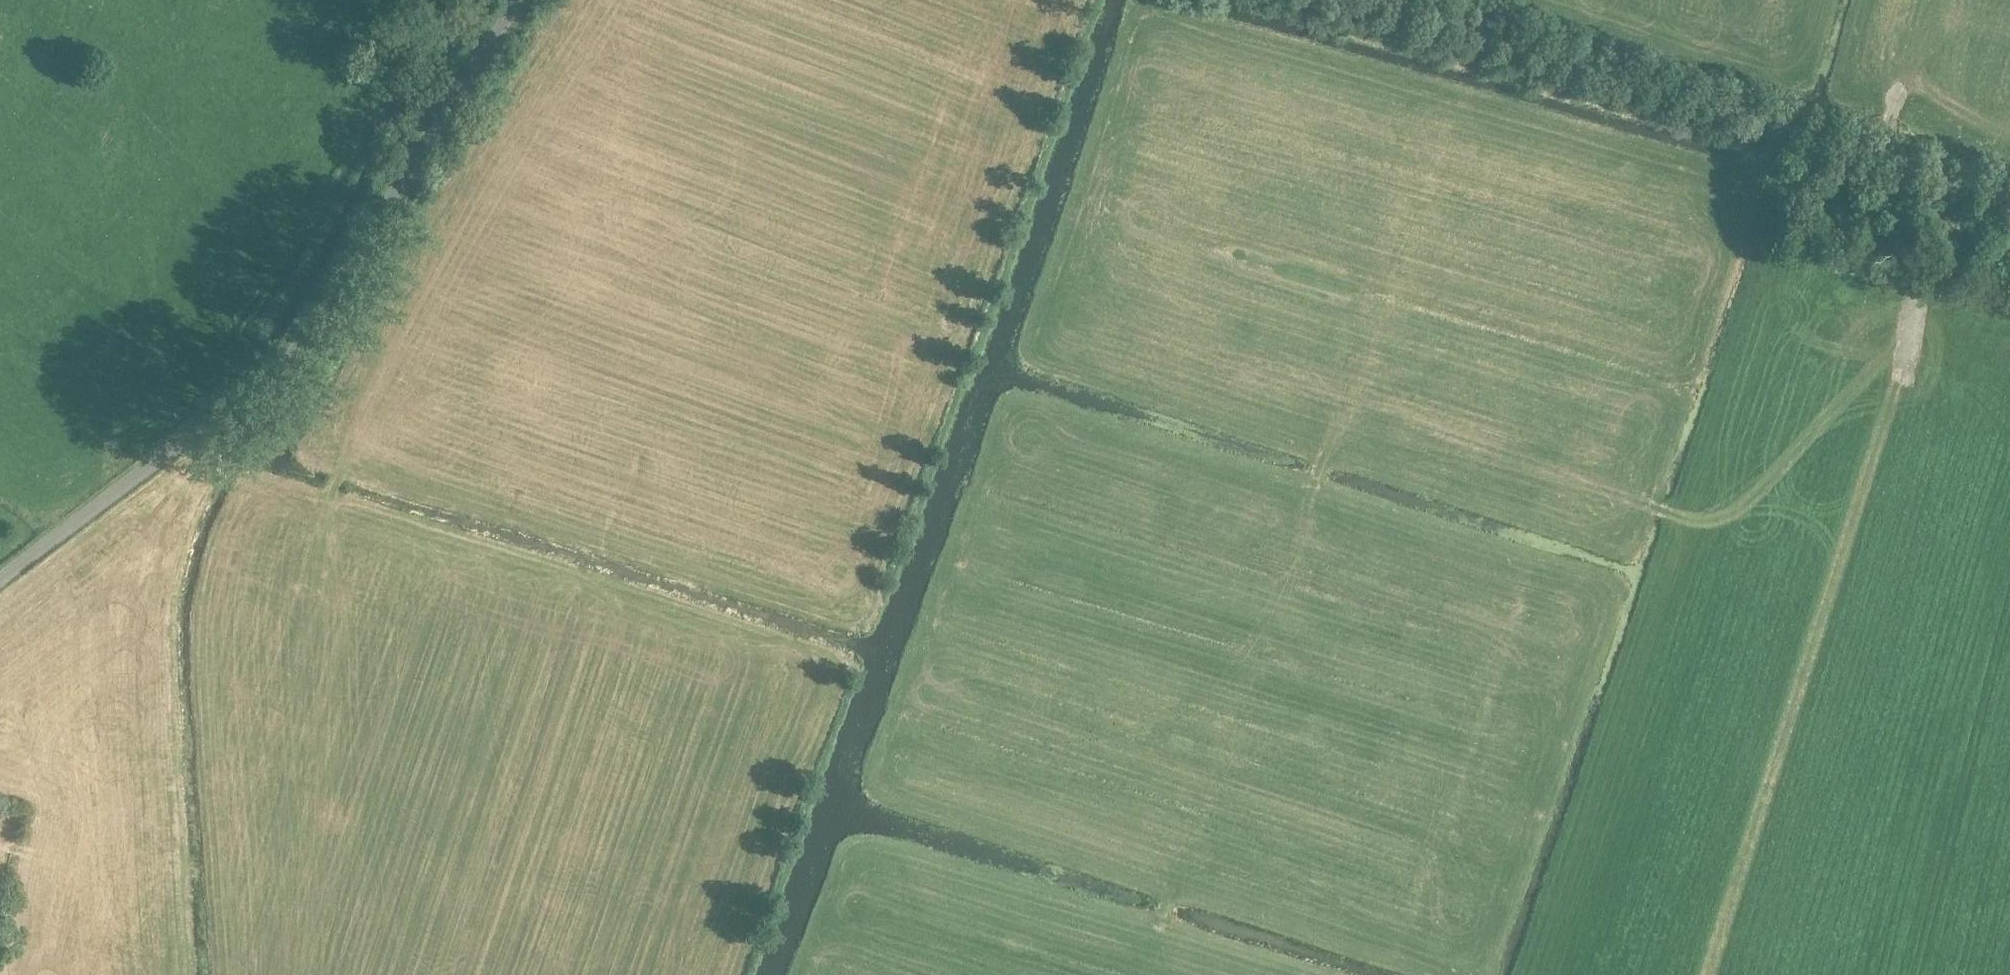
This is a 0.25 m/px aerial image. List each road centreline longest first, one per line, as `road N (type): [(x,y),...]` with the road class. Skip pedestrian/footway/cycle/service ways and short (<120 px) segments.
road 1 (unclassified): [(0,579),(303,340),(439,107),(516,0)]
road 2 (unclassified): [(2009,198),(1379,0)]
road 3 (track): [(1922,0),(1874,156)]

